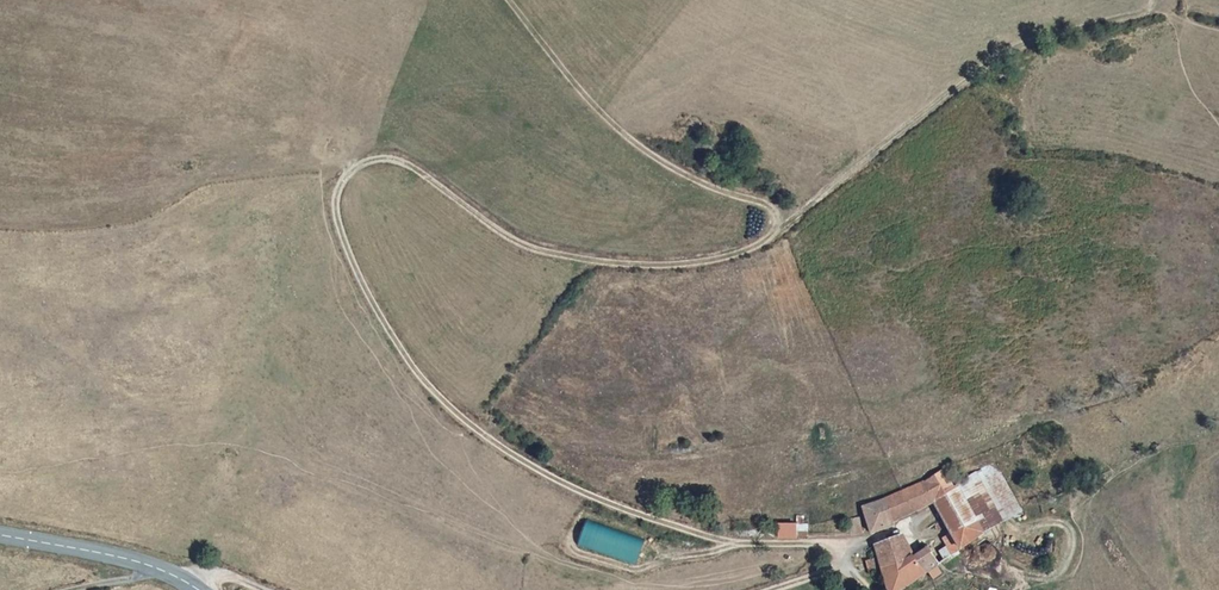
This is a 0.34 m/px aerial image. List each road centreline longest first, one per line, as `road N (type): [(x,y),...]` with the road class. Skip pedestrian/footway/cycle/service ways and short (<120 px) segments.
road 1 (track): [(849,553),(832,544),(718,541),(606,504),(509,456),(441,402),(400,351),(354,267),(336,211),(351,175),(390,163),(520,245),(588,264),(706,265),(772,241)]
road 2 (track): [(772,241),(1002,58),(1142,16),(1156,0)]
road 3 (track): [(772,241),(775,219),(765,207),(701,185),(632,143),(506,0)]
road 4 (secondary): [(196,589),(137,564),(0,537)]

